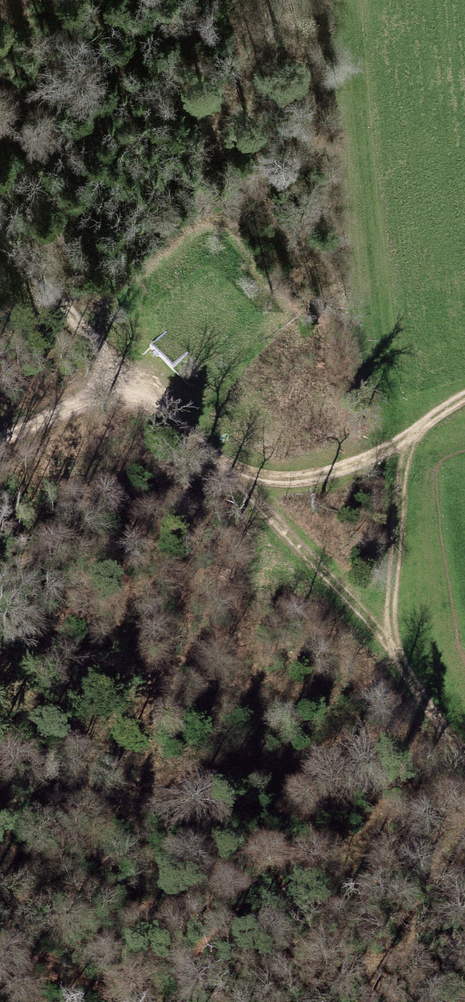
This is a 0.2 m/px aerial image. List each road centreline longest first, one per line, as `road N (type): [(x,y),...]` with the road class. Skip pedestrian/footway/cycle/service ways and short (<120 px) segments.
road 1 (track): [(414,433),(342,469),(267,479),(219,463),(131,377),(0,443)]
road 2 (track): [(464,759),(394,654),(390,607),(403,461),(414,433)]
road 3 (track): [(394,654),(219,463)]
road 4 (track): [(0,225),(131,377)]
road 5 (track): [(100,340),(102,380),(79,403),(131,404),(178,427)]

